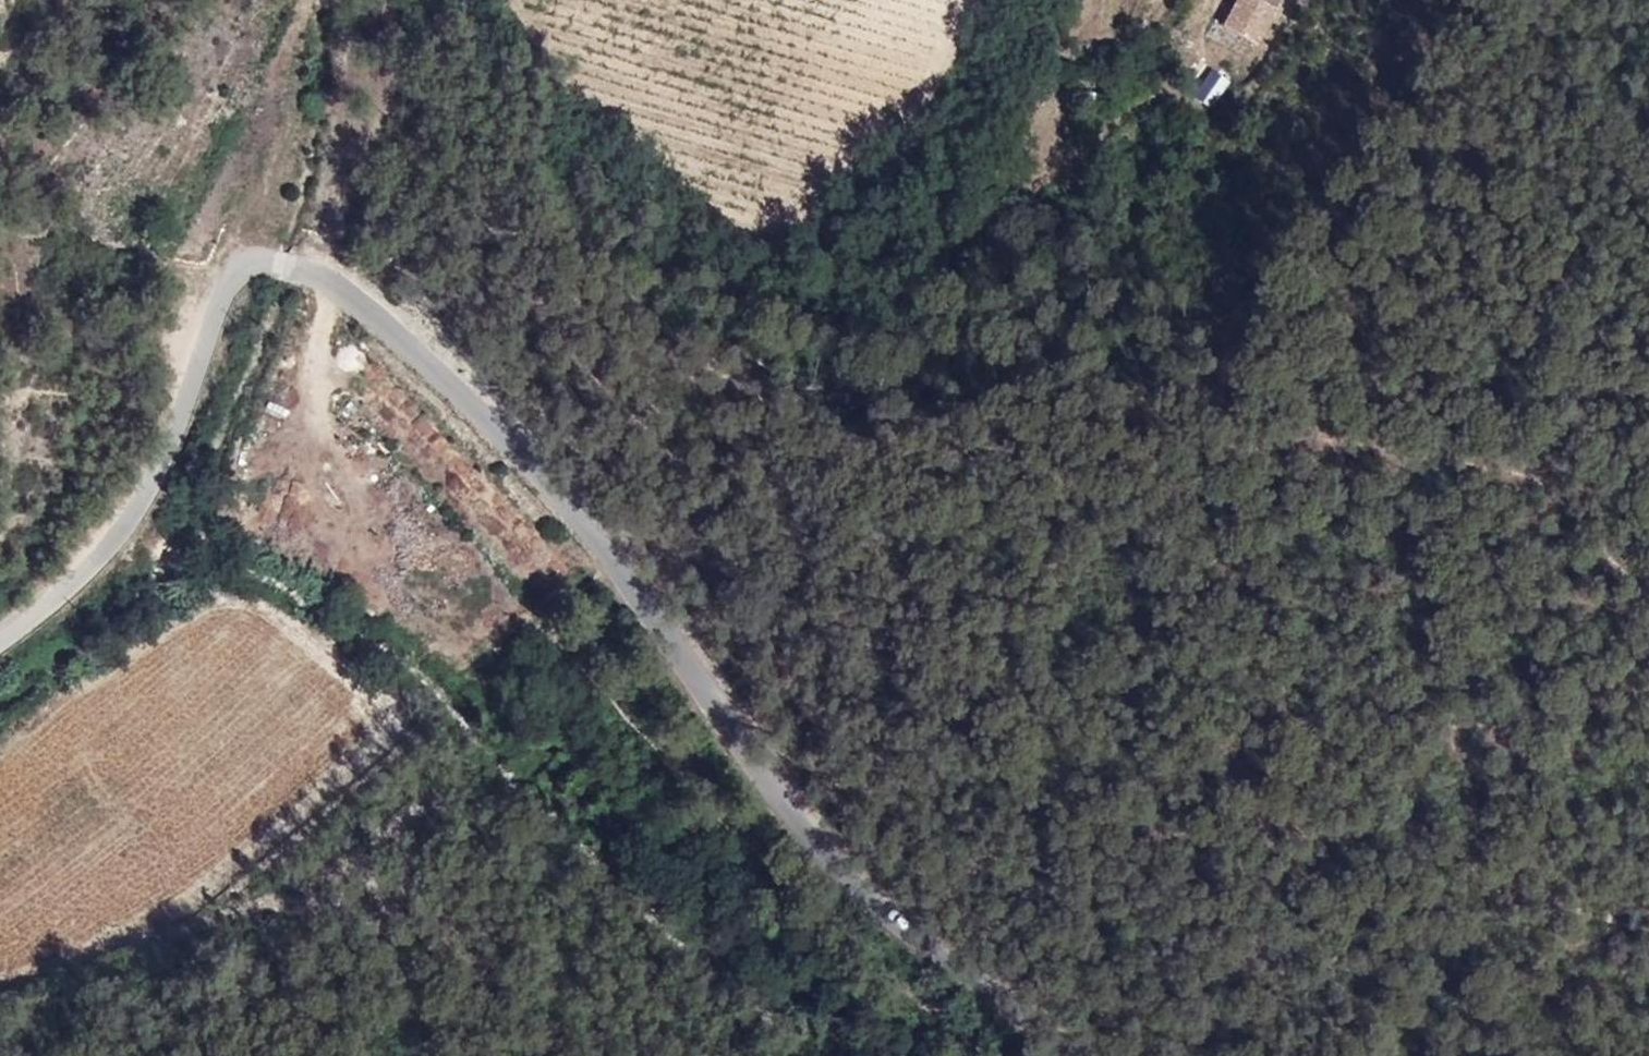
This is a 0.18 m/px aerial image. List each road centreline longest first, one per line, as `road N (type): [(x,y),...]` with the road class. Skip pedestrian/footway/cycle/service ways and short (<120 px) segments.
road 1 (unclassified): [(0,641),(50,604),(121,531),(164,458),(218,295),(240,266),(281,261),(374,314),(538,468),(616,561),(756,753),(1043,1055)]

